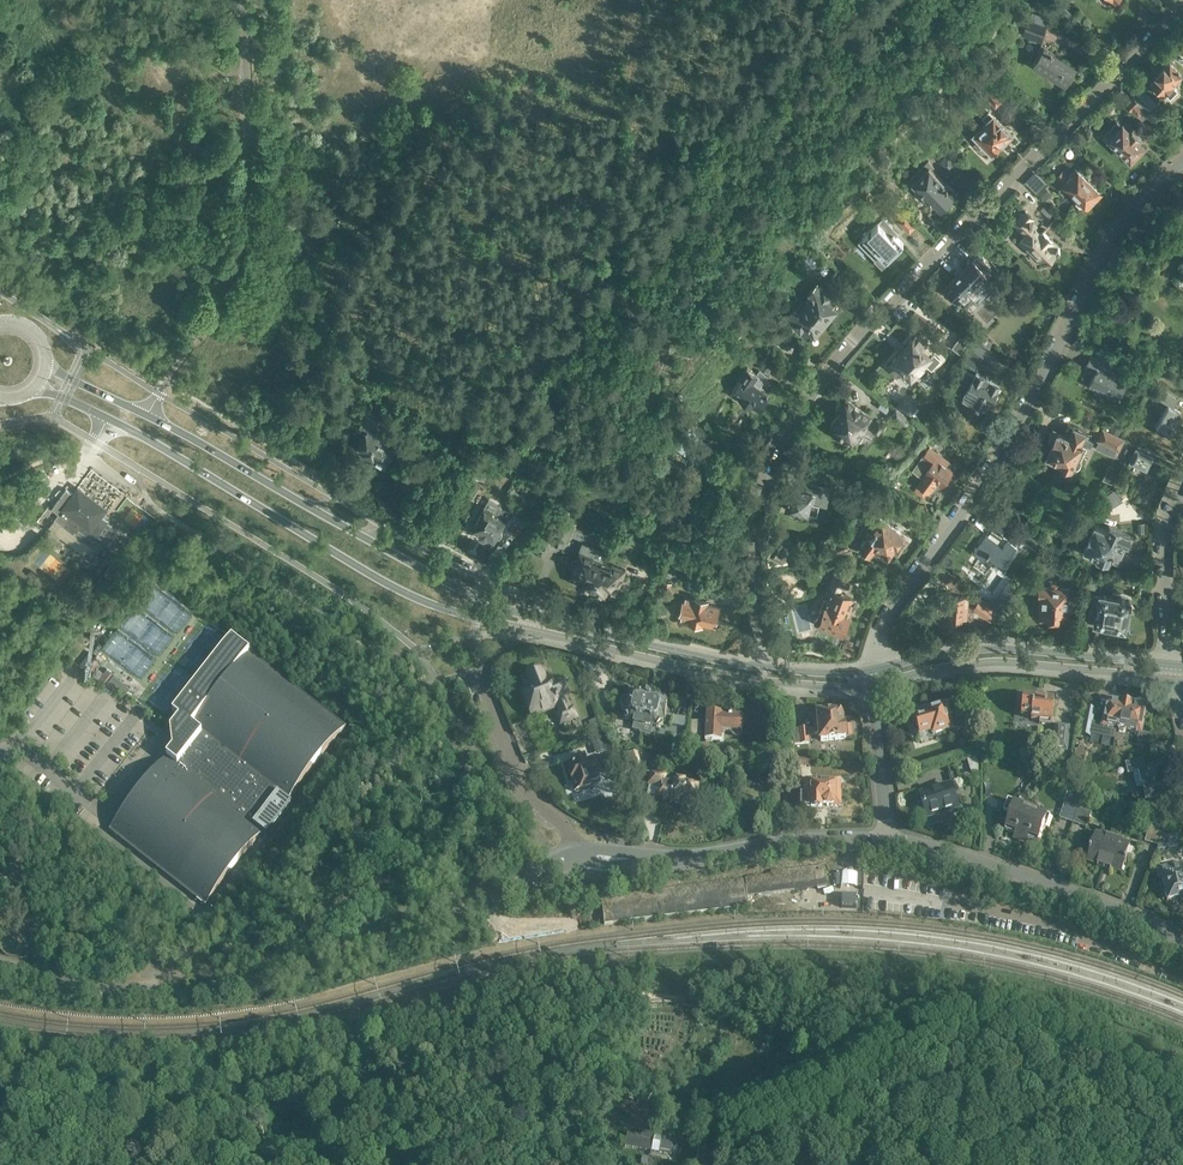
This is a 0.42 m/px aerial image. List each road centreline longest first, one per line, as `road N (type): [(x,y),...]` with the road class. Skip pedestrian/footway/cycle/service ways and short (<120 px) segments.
road 1 (primary): [(31,391),(109,419),(387,584),(453,612),(761,680),(872,683)]
road 2 (residential): [(762,668),(752,564),(763,467),(834,368),(1182,1)]
road 3 (primary): [(762,668),(477,598),(47,362)]
road 4 (track): [(870,1079),(844,1047),(718,1004),(668,994),(591,1004),(483,1030),(379,1083),(339,1087),(287,1132),(270,1164)]
road 5 (unclassified): [(0,967),(154,991),(237,985),(362,946),(580,858)]
road 6 (residential): [(872,672),(883,627),(972,495),(1075,301),(1135,206),(1182,160)]
road 7 (track): [(835,1103),(810,1101),(724,1135),(617,1104),(529,1116),(448,1115),(393,1133),(342,1164)]
road 8 (track): [(877,1078),(897,1050),(999,1027),(1050,1037),(1148,1081),(1182,1088)]
road 9 (residential): [(889,836),(1057,884),(1182,939)]
road 10 (primary): [(872,683),(1004,661),(1180,679)]
road 11 (residential): [(580,858),(700,857),(889,836)]
road 12 (primary): [(1177,665),(981,650),(872,672)]
road 13 (residential): [(580,858),(567,830),(510,769),(480,673)]
road 14 (residential): [(1182,481),(1165,557),(1177,665)]
road 15 (residential): [(889,836),(872,683)]

